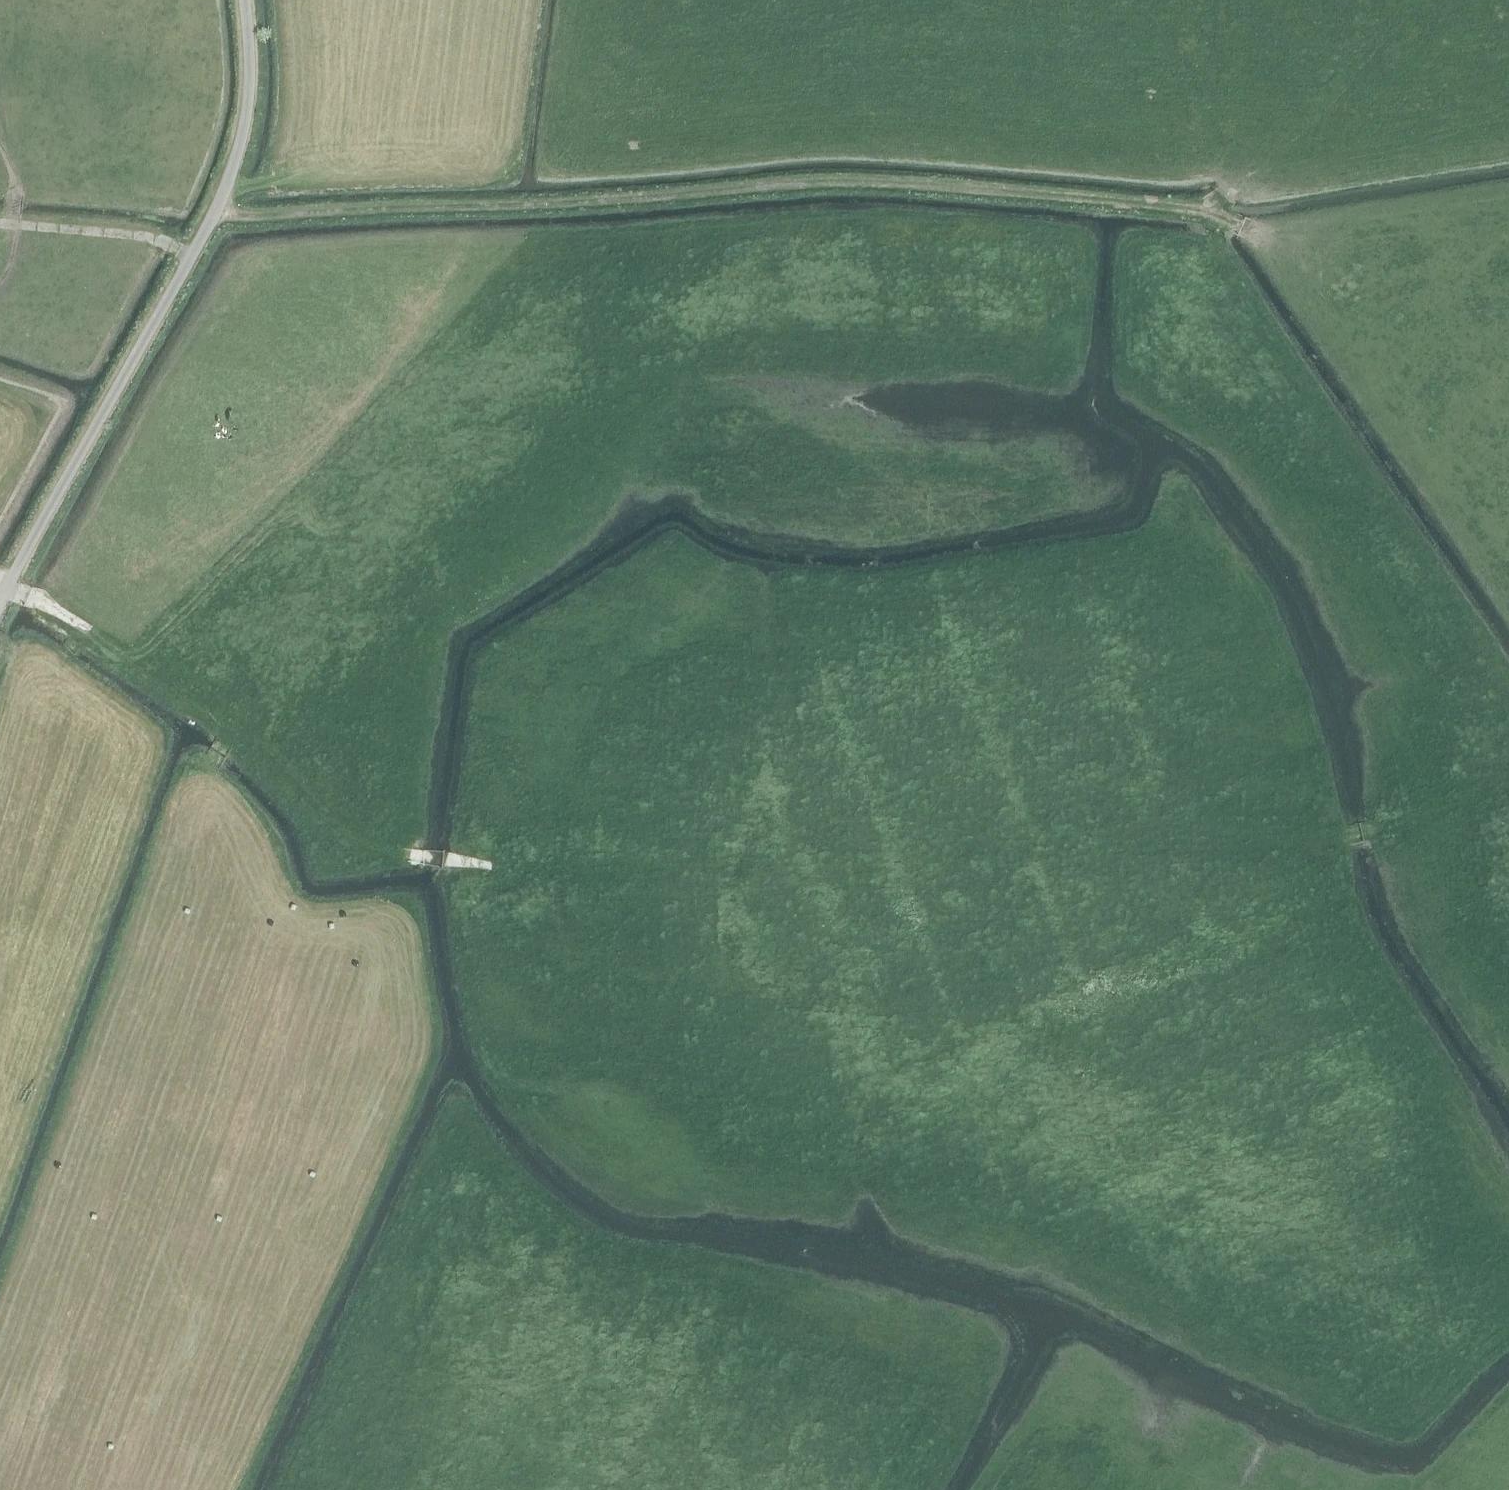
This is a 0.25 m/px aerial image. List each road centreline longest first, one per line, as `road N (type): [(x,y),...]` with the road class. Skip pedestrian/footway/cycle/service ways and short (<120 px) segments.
road 1 (unclassified): [(0,606),(179,284),(236,150),(254,78),(245,0)]

